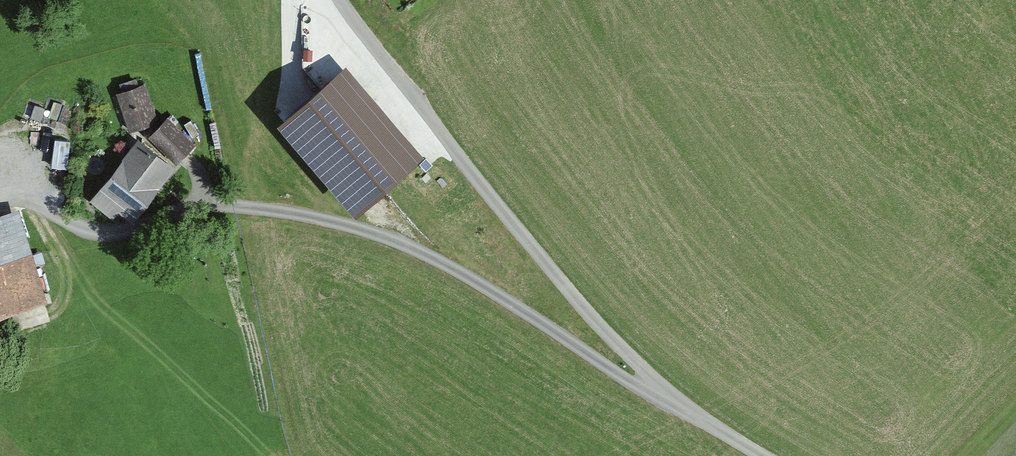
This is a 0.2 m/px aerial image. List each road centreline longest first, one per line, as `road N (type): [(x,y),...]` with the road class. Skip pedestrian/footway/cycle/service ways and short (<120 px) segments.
road 1 (unclassified): [(659,392),(627,380),(490,292),(365,230),(235,206),(100,224),(62,209),(45,191)]
road 2 (unclassified): [(659,392),(381,63),(339,0)]
road 3 (unclassified): [(764,455),(659,392)]

